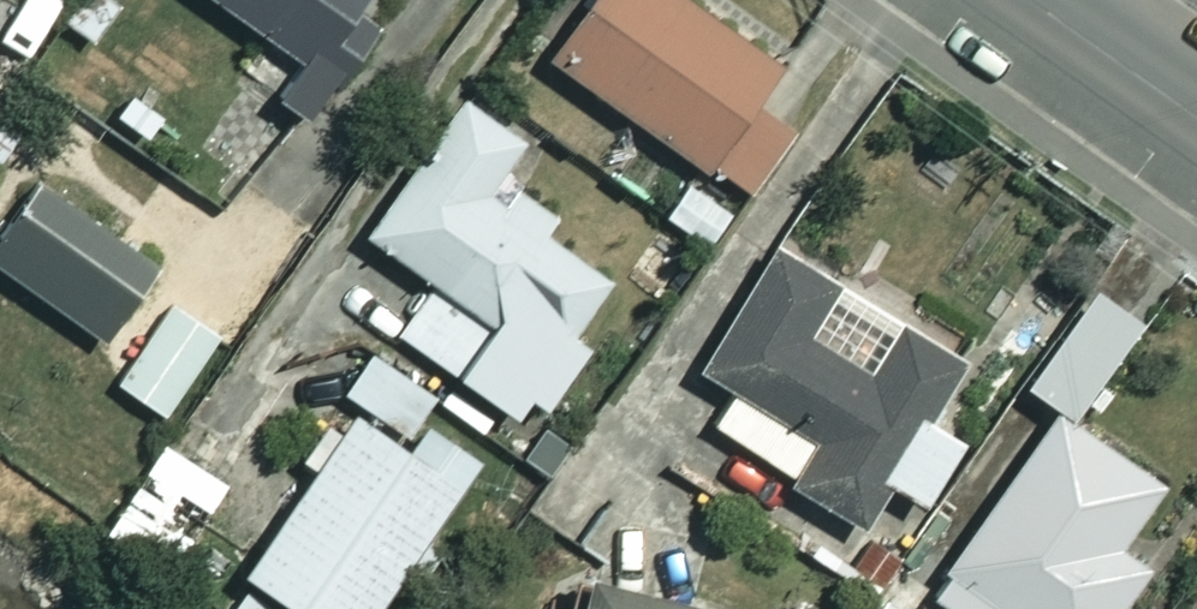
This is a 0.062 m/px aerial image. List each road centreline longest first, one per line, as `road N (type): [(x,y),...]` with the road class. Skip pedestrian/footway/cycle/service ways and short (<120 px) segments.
road 1 (residential): [(1033,0),(1196,116)]

